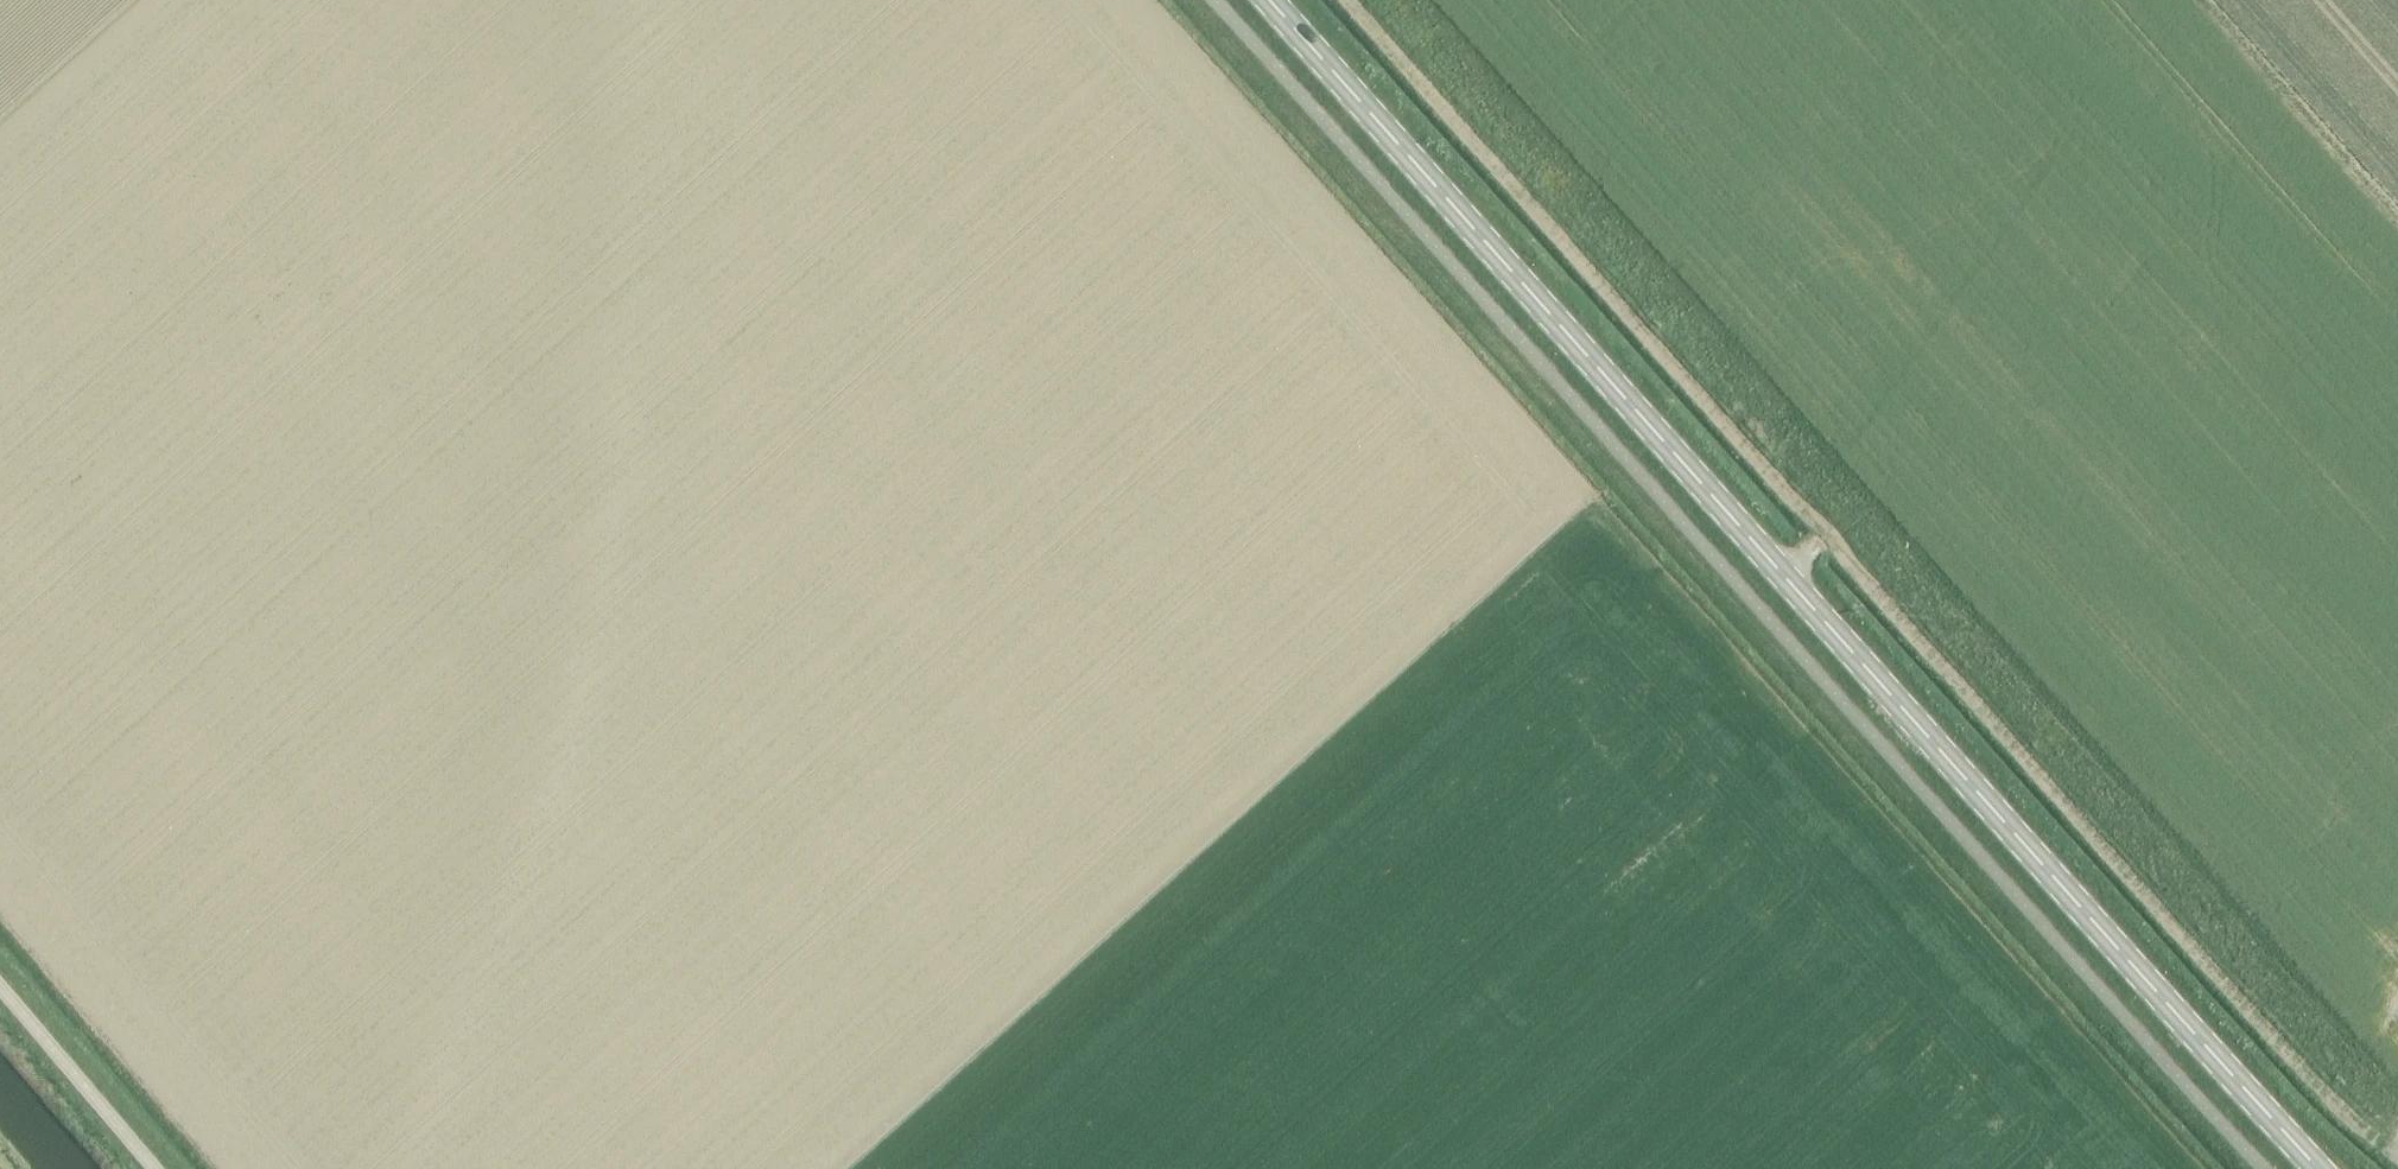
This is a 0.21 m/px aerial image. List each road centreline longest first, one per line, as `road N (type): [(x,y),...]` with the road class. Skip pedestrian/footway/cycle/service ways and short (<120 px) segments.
road 1 (secondary): [(2319,1168),(1268,0)]
road 2 (unclassified): [(156,1168),(0,986)]

